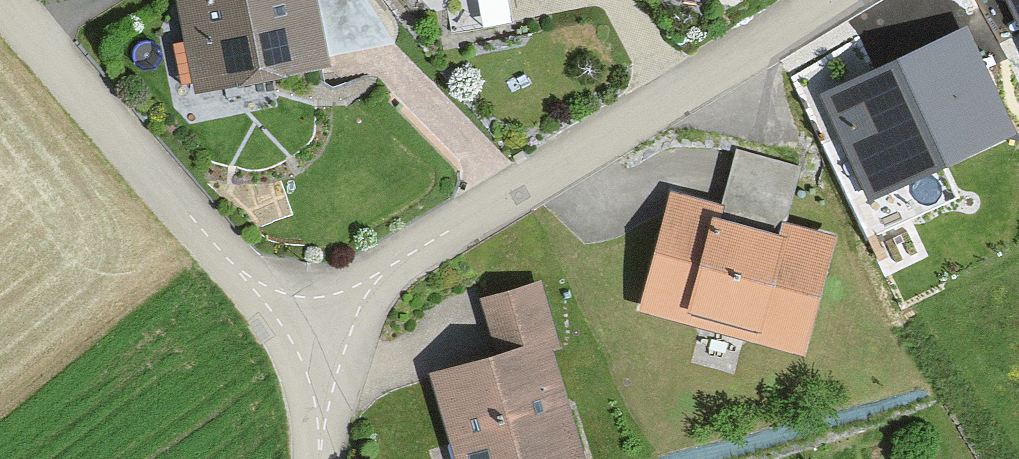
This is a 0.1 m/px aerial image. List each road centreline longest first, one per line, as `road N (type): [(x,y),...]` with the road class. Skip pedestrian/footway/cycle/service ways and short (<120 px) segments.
road 1 (residential): [(853,0),(326,318)]
road 2 (residential): [(326,318),(257,294),(39,41)]
road 3 (residential): [(326,318),(316,458)]

